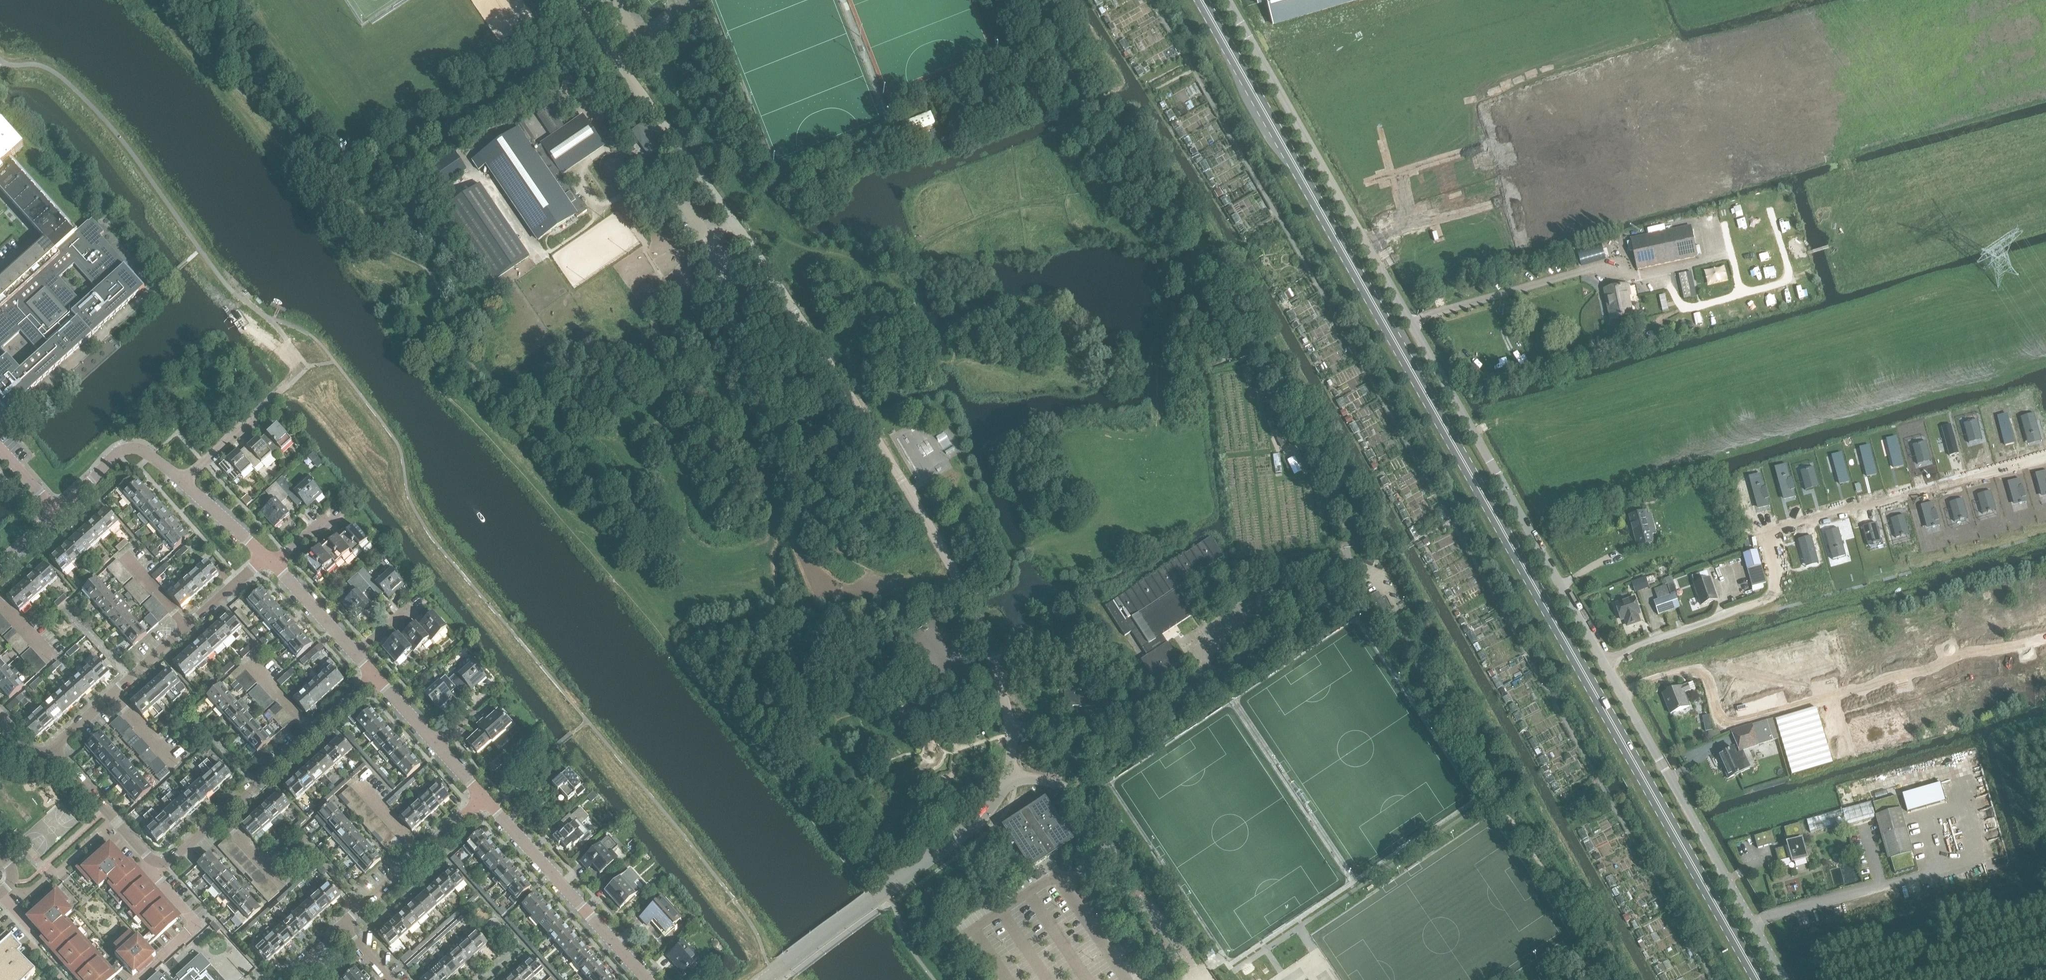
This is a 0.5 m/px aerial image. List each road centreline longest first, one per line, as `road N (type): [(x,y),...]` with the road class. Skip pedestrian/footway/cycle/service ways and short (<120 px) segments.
road 1 (unclassified): [(1787,979),(1228,0)]
road 2 (secondary): [(1760,979),(1202,0)]
road 3 (unclassified): [(1011,725),(1143,721),(1332,598),(1350,564),(1344,513),(1326,471),(1228,279),(1158,161),(1089,120),(1062,65),(1031,28),(1024,0)]
road 4 (unclassified): [(1011,725),(990,649),(903,484),(768,271),(574,0)]
road 5 (residential): [(161,862),(200,838),(377,678)]
road 6 (residential): [(645,979),(486,798)]
road 7 (residential): [(341,925),(486,798)]
road 8 (unclassified): [(885,894),(981,823),(1010,779)]
road 9 (residential): [(52,749),(144,857),(161,862)]
road 10 (residential): [(55,512),(128,450),(152,455),(181,480)]
road 11 (unclassified): [(1110,847),(1072,794),(1010,779)]
road 12 (residential): [(356,655),(273,565)]

